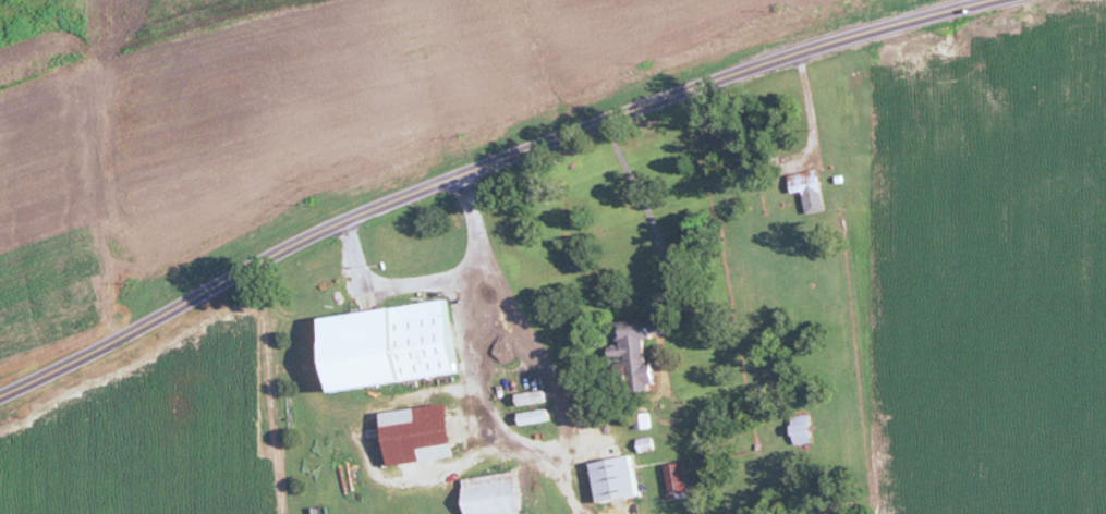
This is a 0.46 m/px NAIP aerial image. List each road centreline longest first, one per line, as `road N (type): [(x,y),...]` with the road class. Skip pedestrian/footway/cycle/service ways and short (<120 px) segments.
road 1 (tertiary): [(993,0),(740,72),(387,204),(0,394)]
road 2 (residential): [(585,513),(547,375),(493,283),(458,176)]

